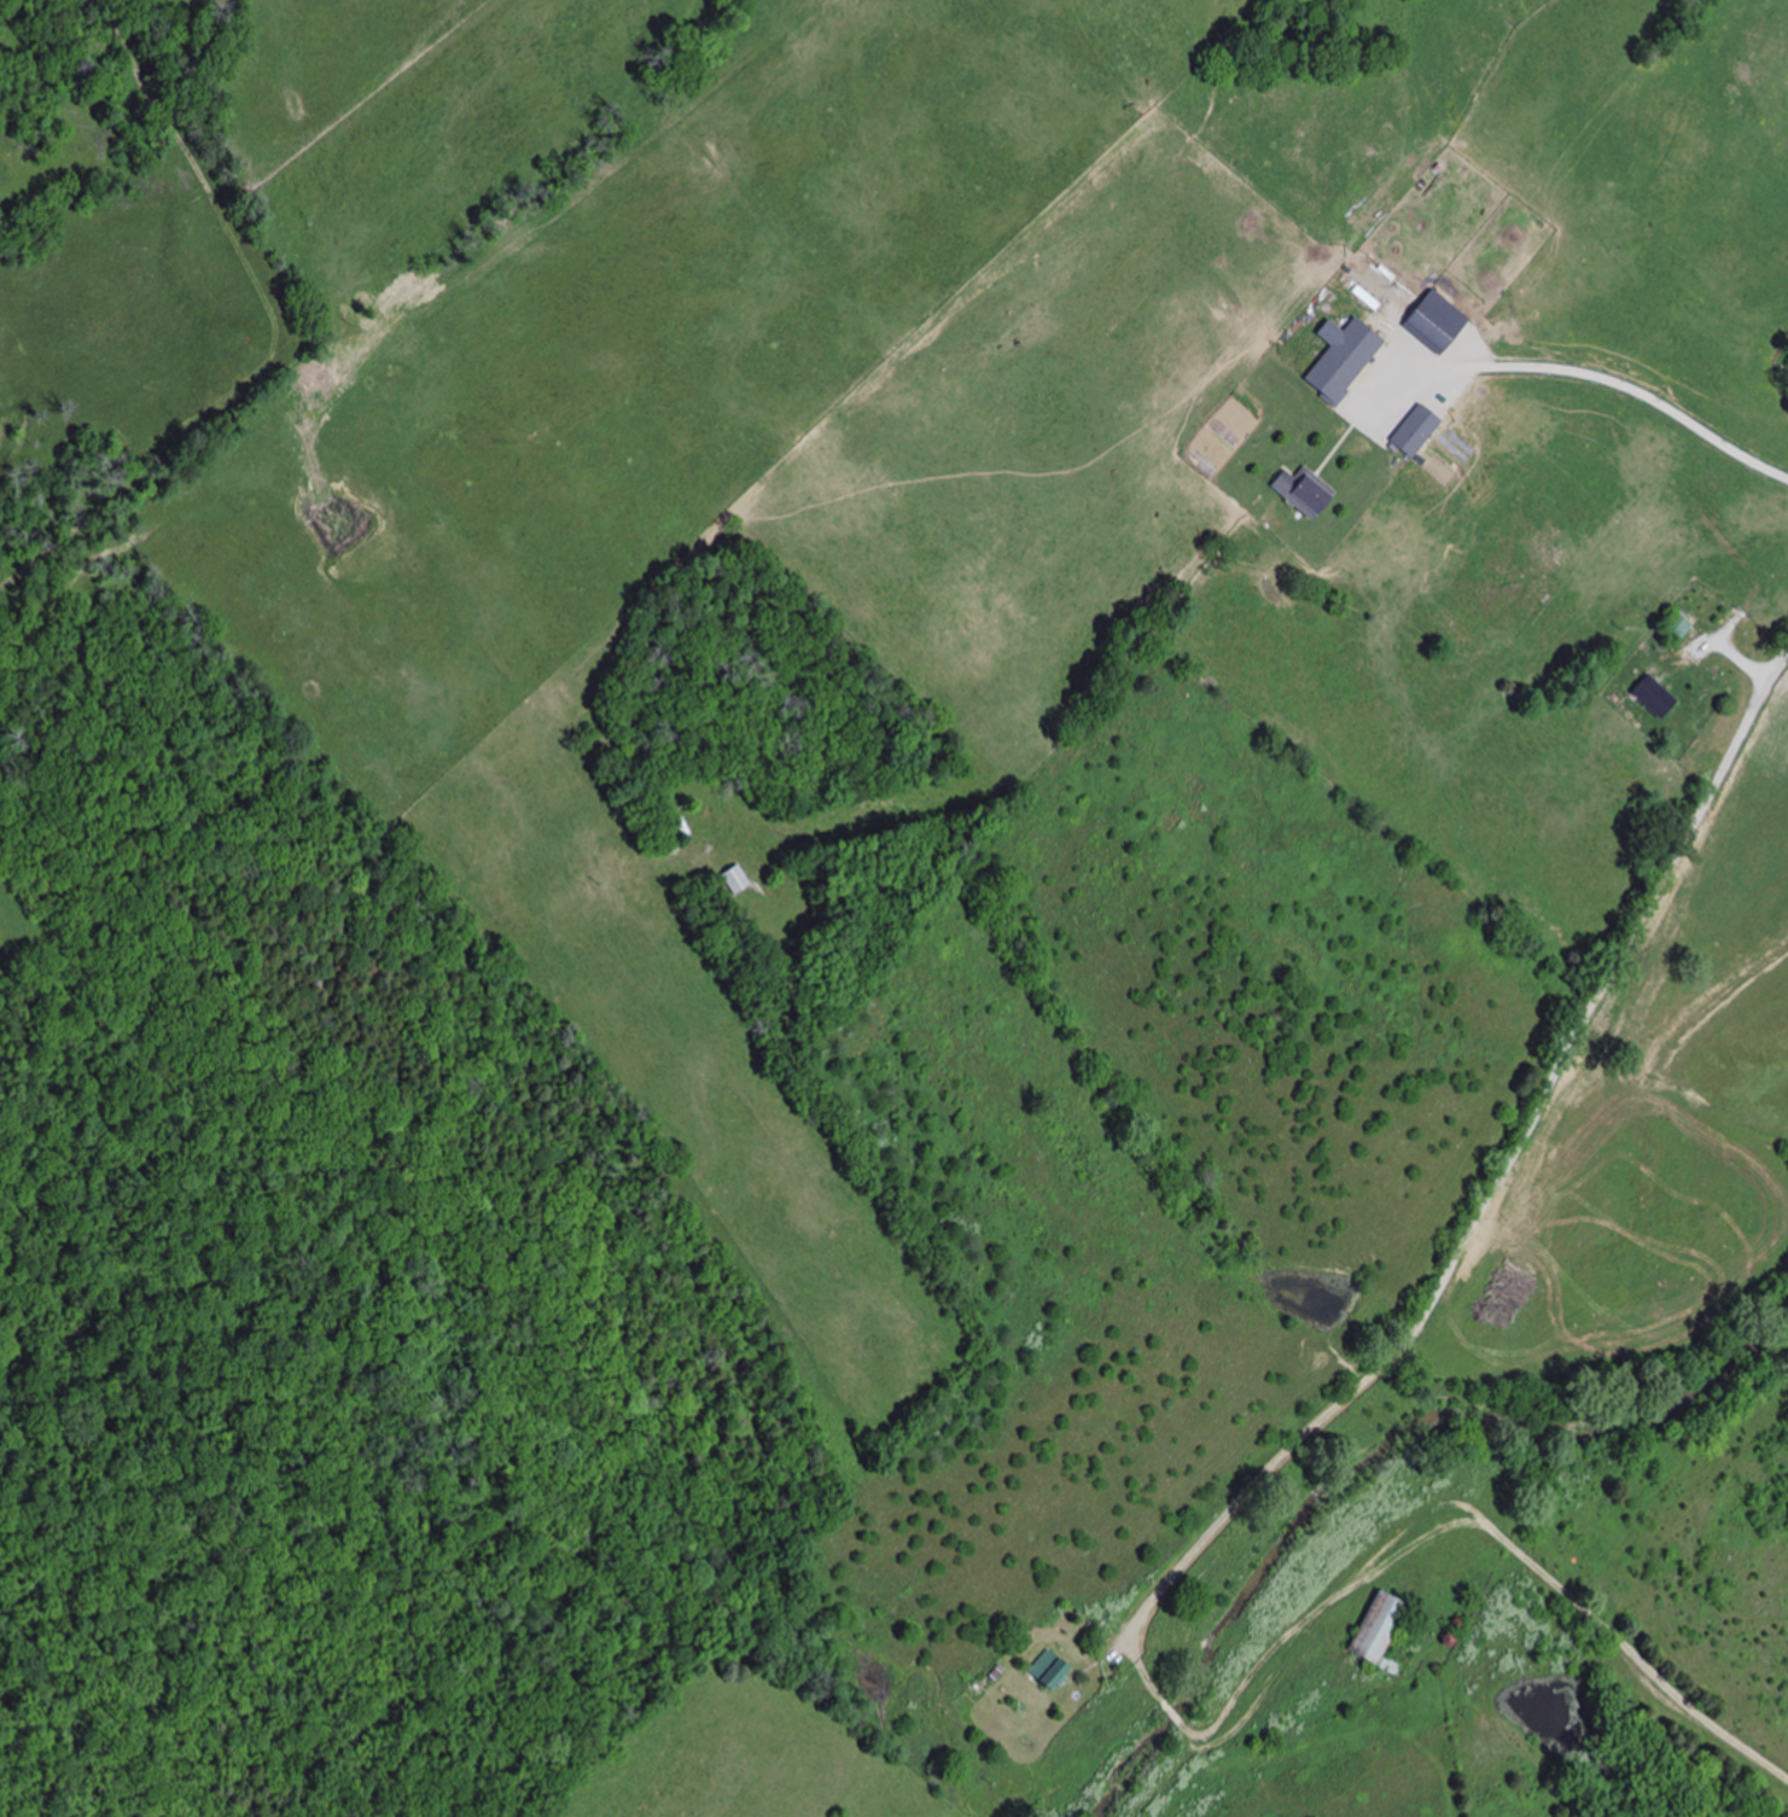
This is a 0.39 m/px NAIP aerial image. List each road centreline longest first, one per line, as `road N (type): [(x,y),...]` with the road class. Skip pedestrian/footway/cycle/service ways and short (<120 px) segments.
road 1 (residential): [(1146,1615),(1295,1445),(1405,1353),(1787,653)]
road 2 (track): [(1787,1776),(1629,1653),(1473,1503),(1445,1497),(1428,1509)]
road 3 (track): [(1428,1509),(1194,1742)]
road 4 (residential): [(1134,1816),(1194,1742),(1143,1672),(1137,1638),(1146,1615)]

